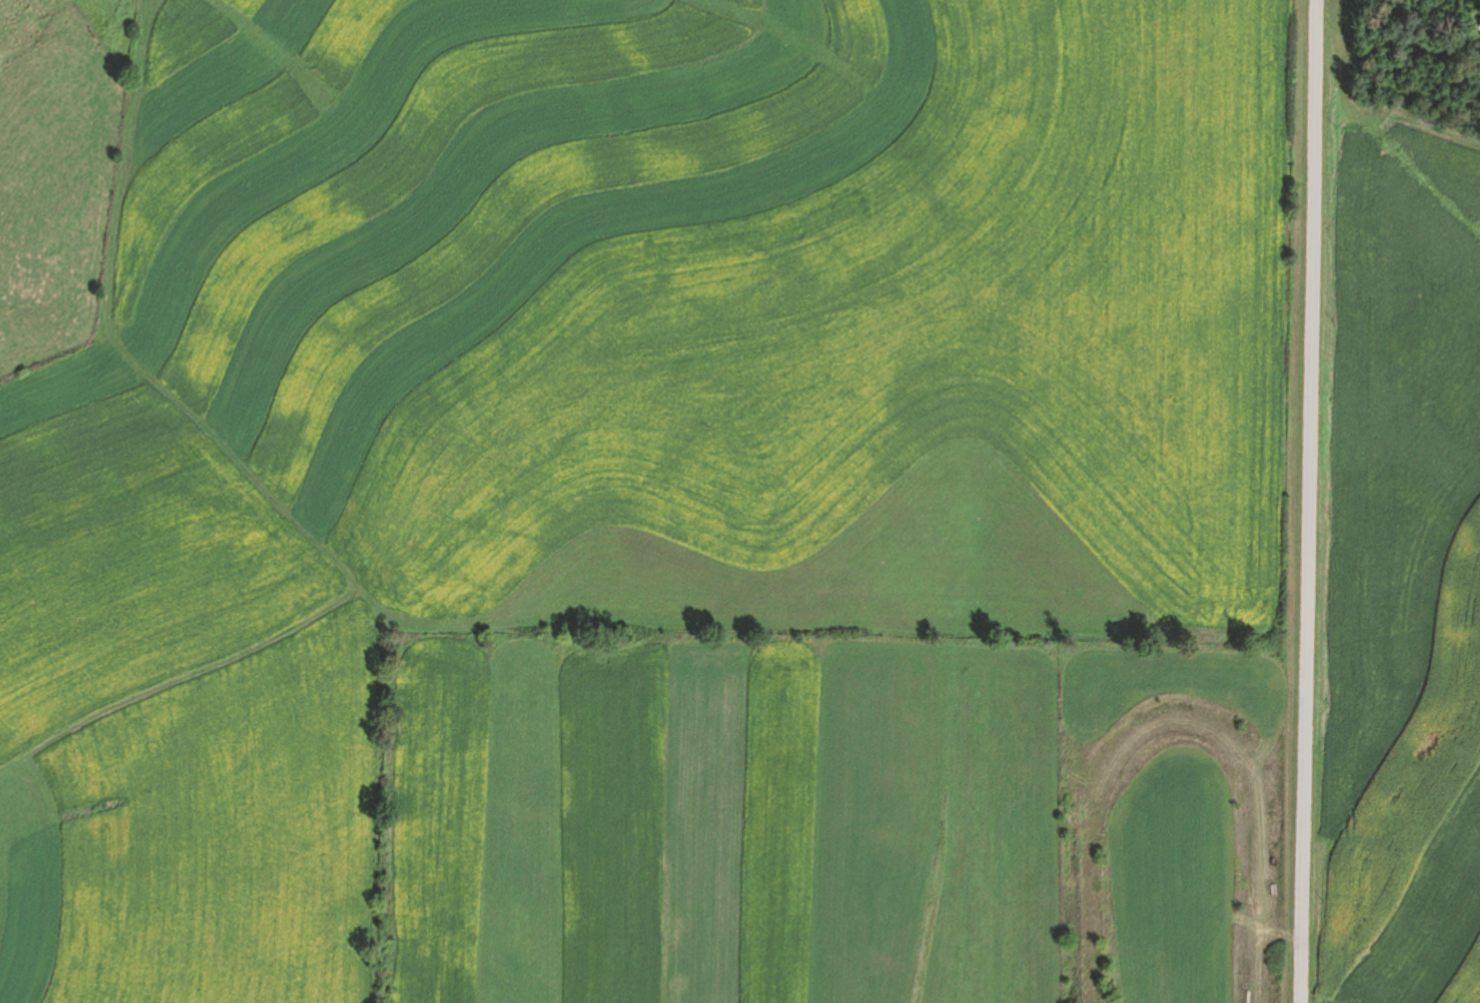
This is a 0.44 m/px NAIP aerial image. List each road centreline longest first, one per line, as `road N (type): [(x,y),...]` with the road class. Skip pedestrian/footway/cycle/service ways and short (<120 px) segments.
road 1 (residential): [(1304,1002),(1318,0)]

